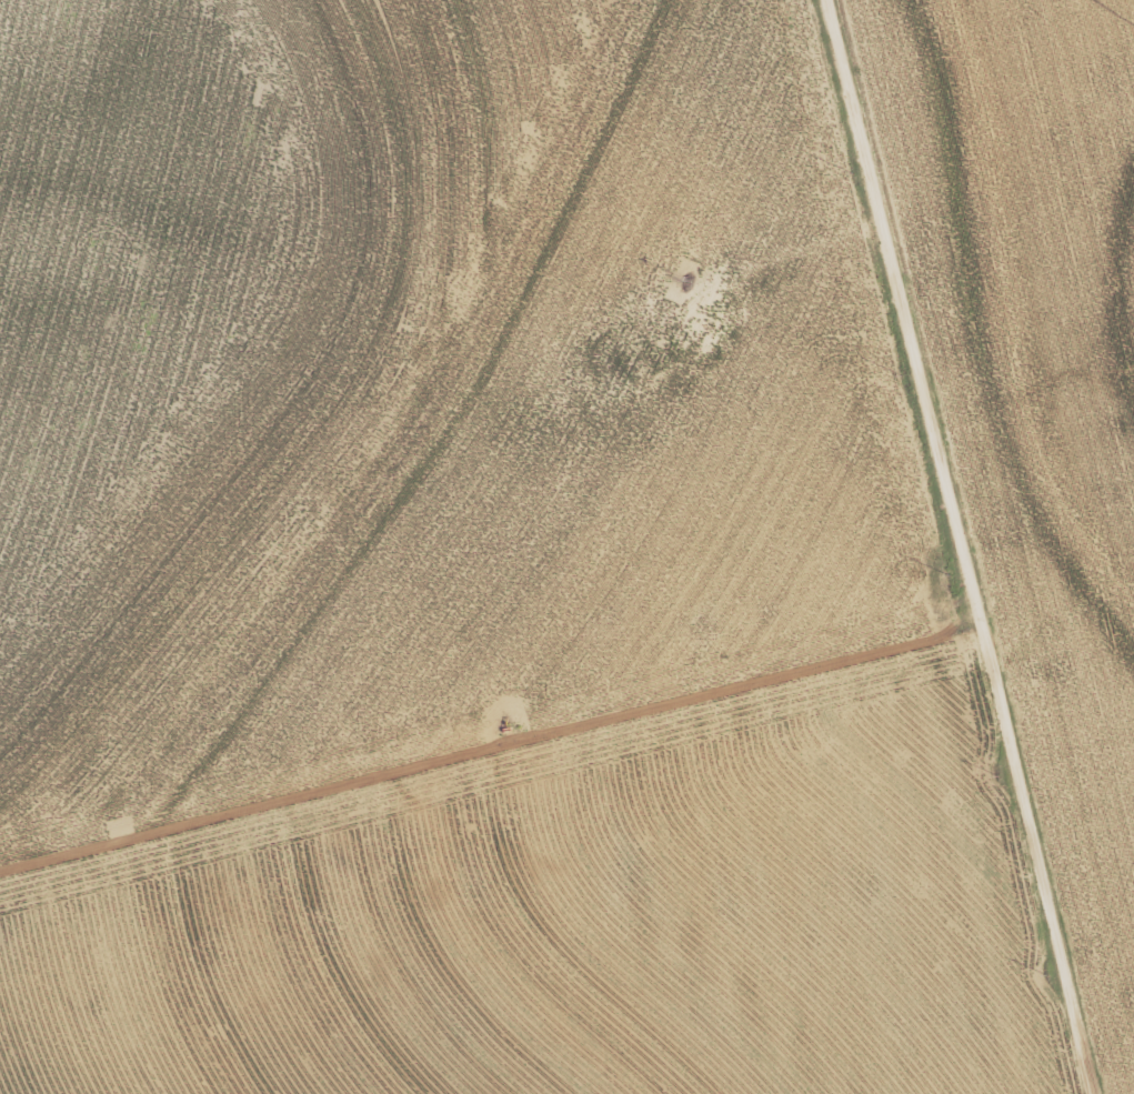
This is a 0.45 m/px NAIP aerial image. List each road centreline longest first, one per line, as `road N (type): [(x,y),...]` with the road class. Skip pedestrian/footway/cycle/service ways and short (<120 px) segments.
road 1 (residential): [(1095,1093),(831,0)]

